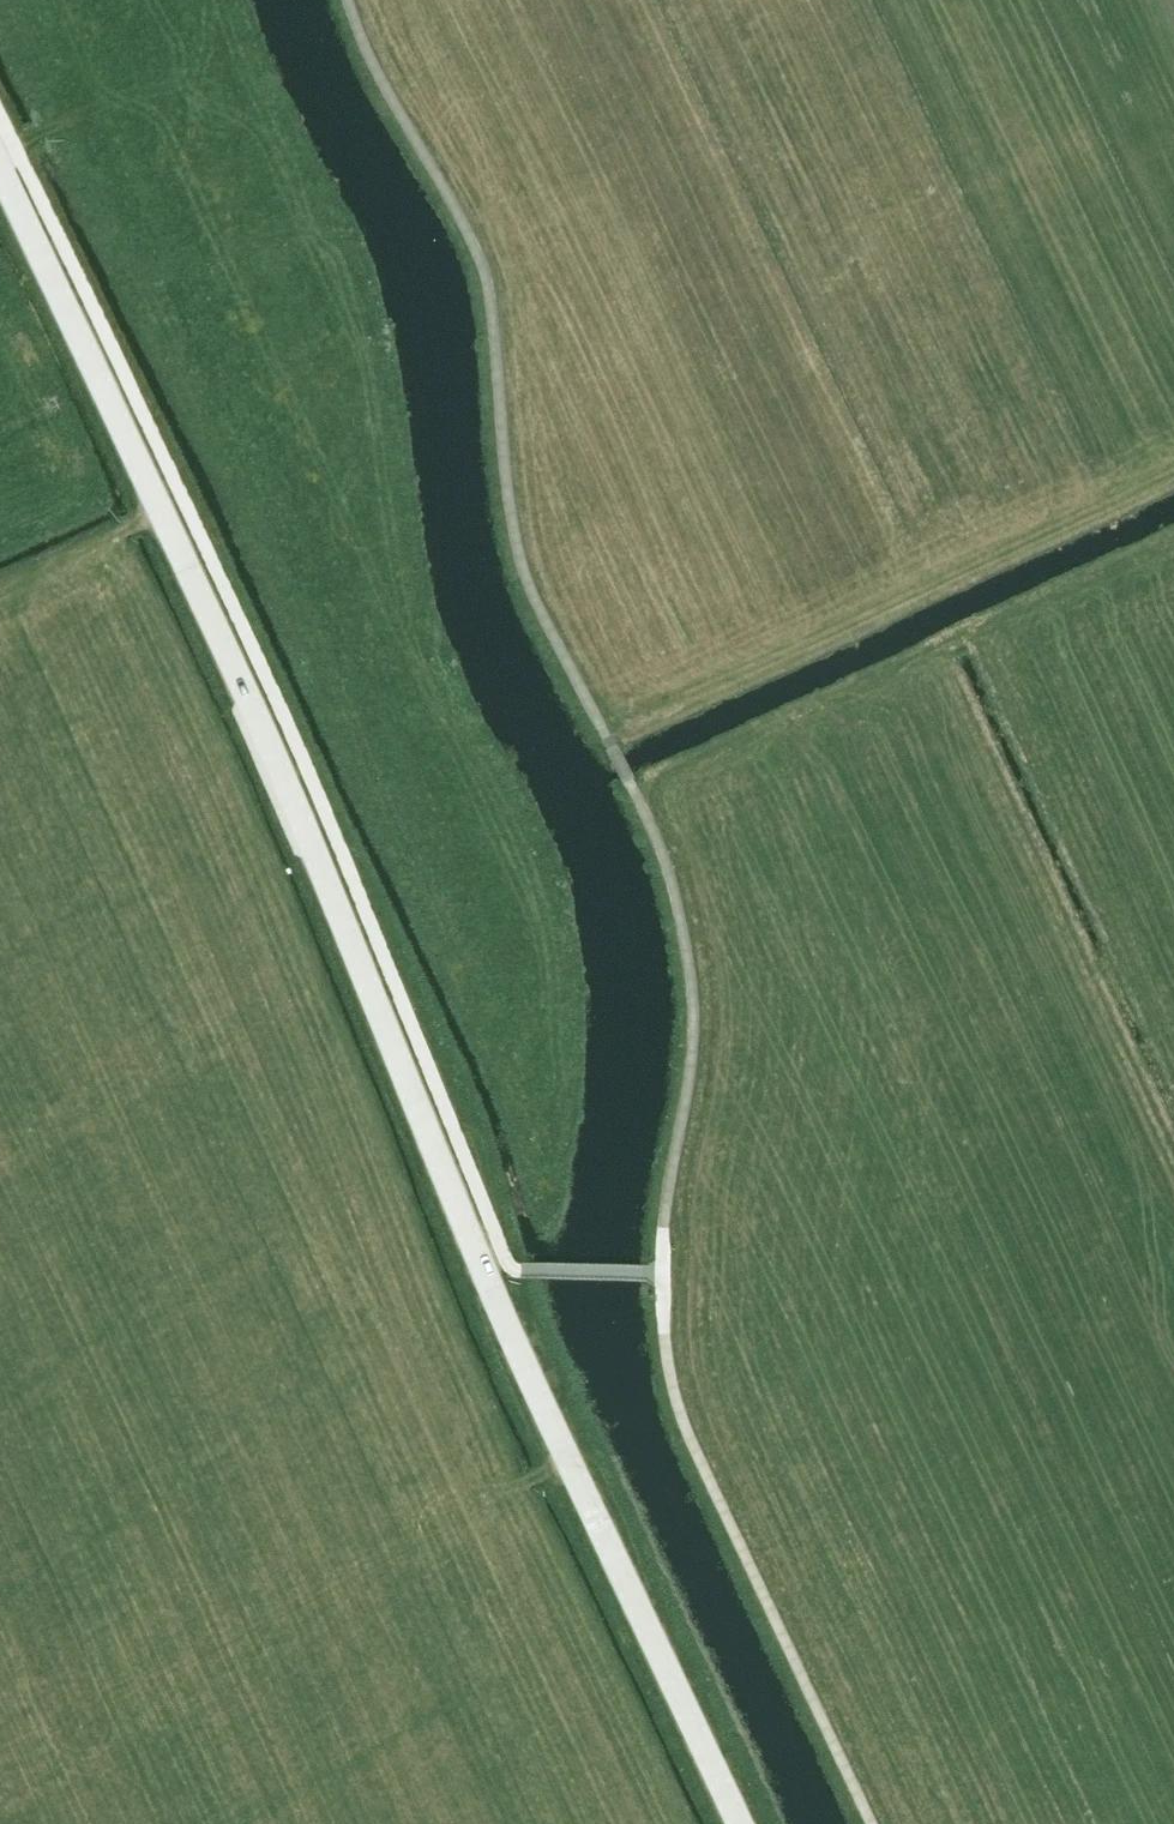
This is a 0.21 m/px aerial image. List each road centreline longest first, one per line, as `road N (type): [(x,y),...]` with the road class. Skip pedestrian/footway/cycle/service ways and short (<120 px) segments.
road 1 (tertiary): [(739,1823),(485,1273),(311,832),(0,169)]

